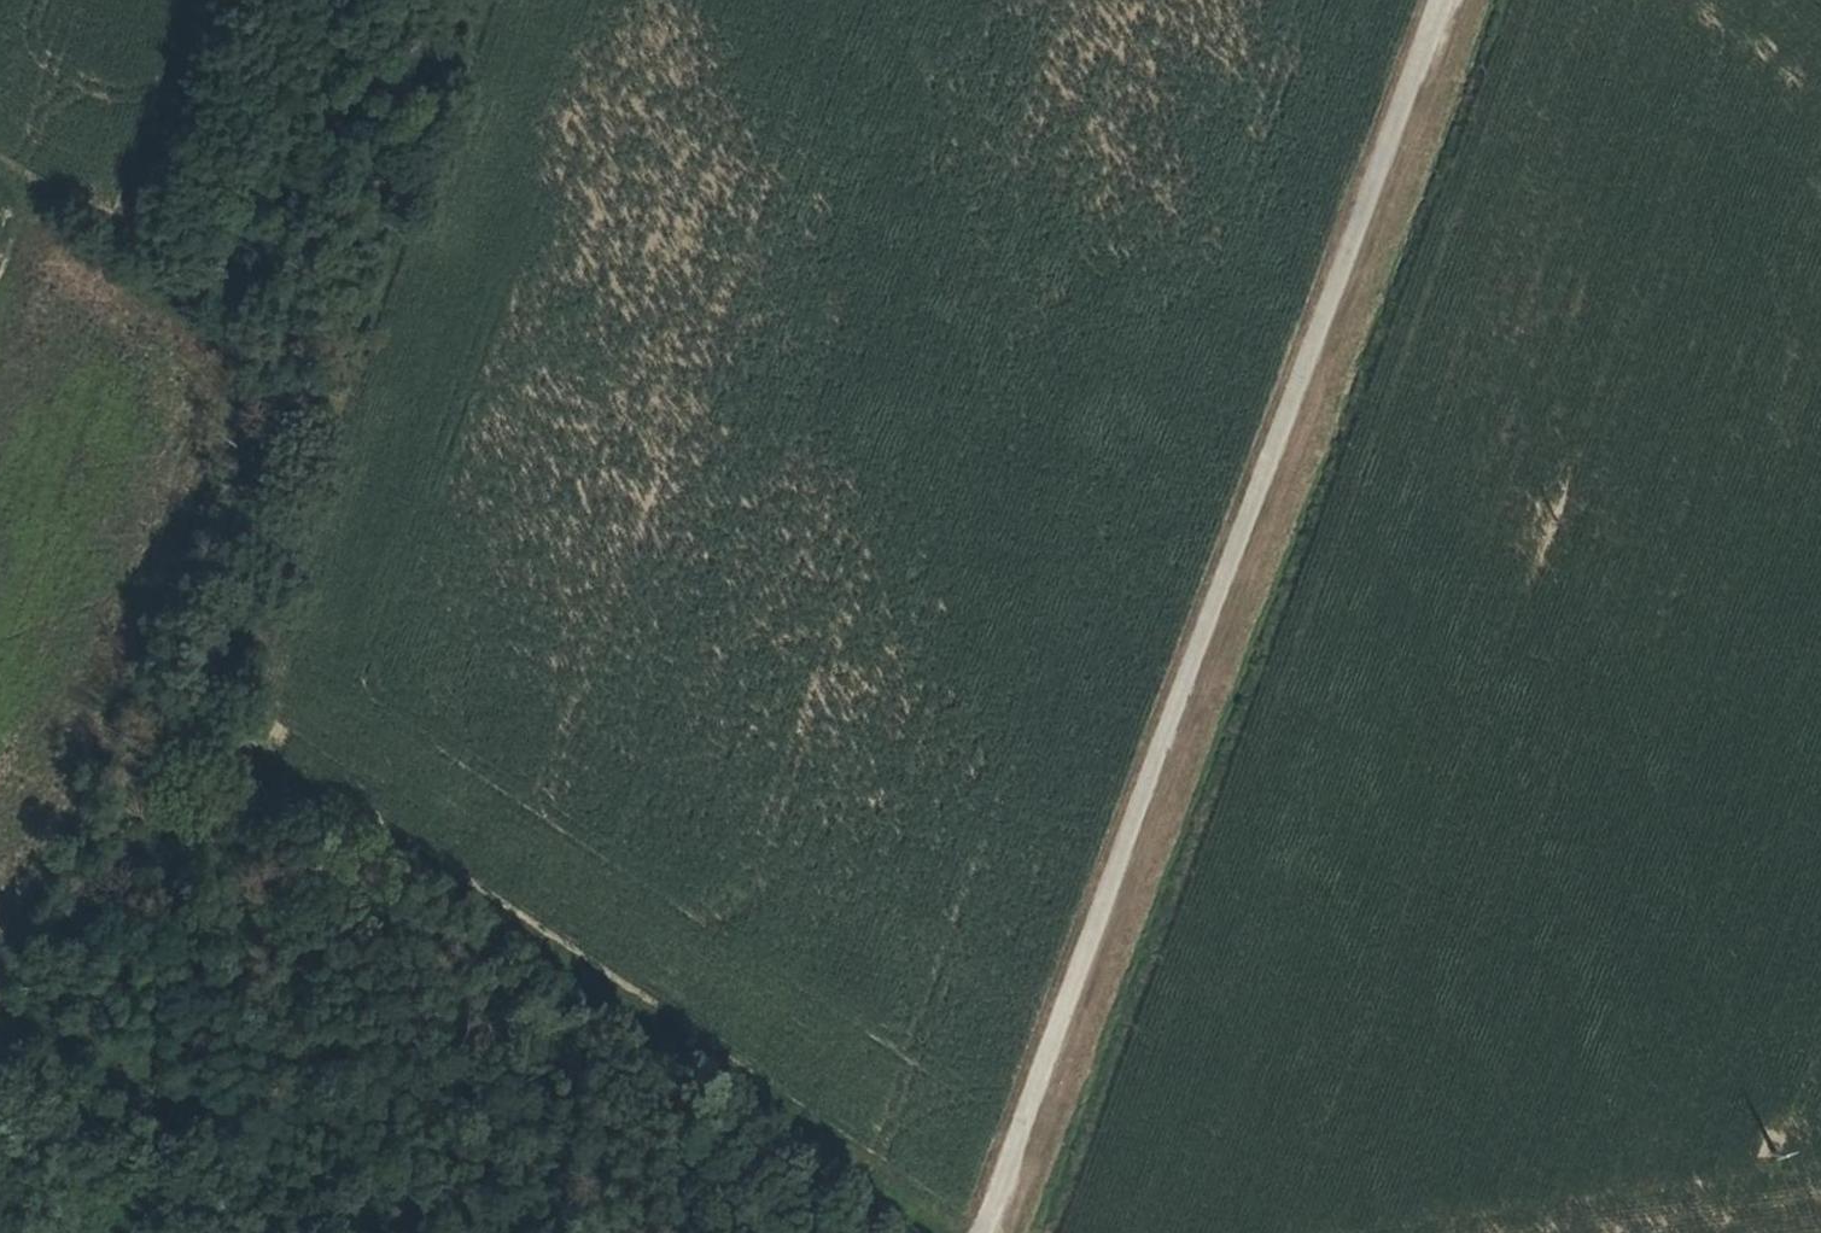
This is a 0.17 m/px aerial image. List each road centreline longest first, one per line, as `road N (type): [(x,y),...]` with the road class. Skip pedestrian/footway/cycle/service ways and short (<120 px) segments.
road 1 (unclassified): [(987,1232),(1053,1090),(1142,853),(1449,0)]

